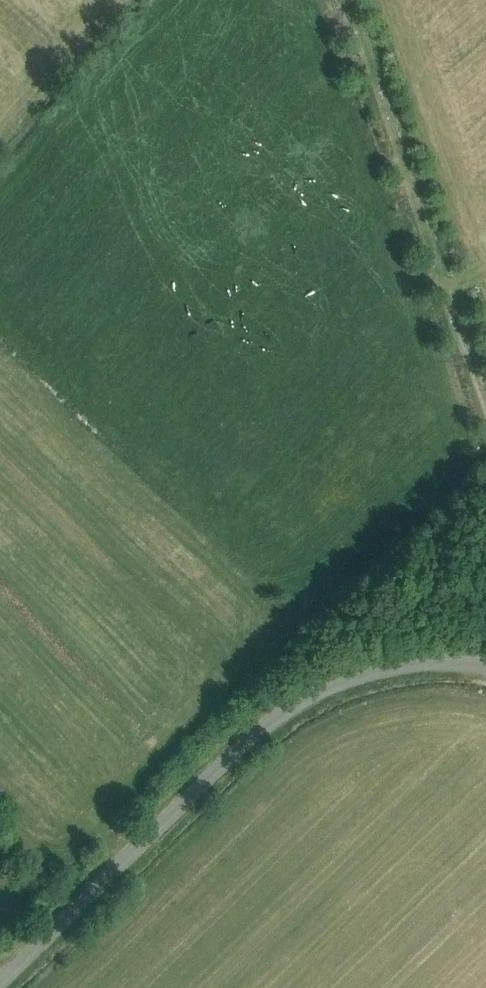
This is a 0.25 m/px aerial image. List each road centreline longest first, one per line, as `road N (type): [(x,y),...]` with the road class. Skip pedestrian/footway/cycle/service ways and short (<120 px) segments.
road 1 (unclassified): [(0,986),(222,764),(284,713),(363,679),(457,663),(485,669)]

